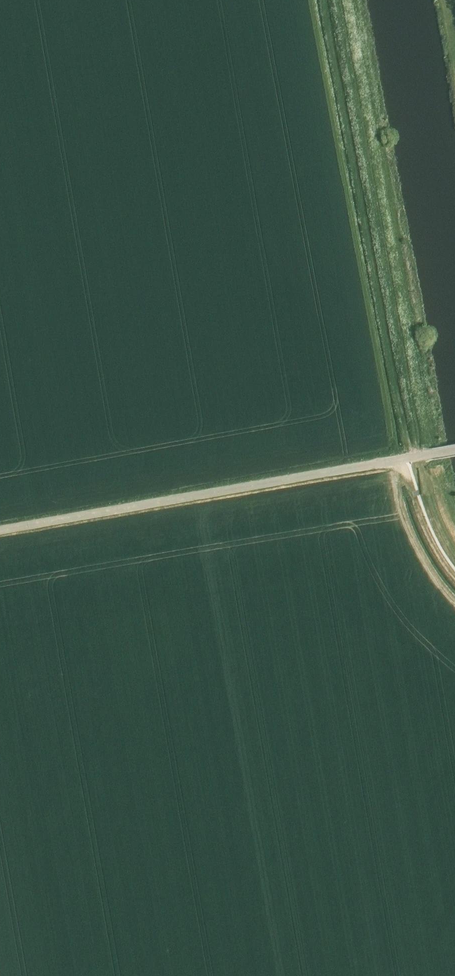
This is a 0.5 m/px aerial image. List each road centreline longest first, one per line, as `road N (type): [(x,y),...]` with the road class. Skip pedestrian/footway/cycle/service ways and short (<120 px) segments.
road 1 (unclassified): [(0,532),(454,450)]

